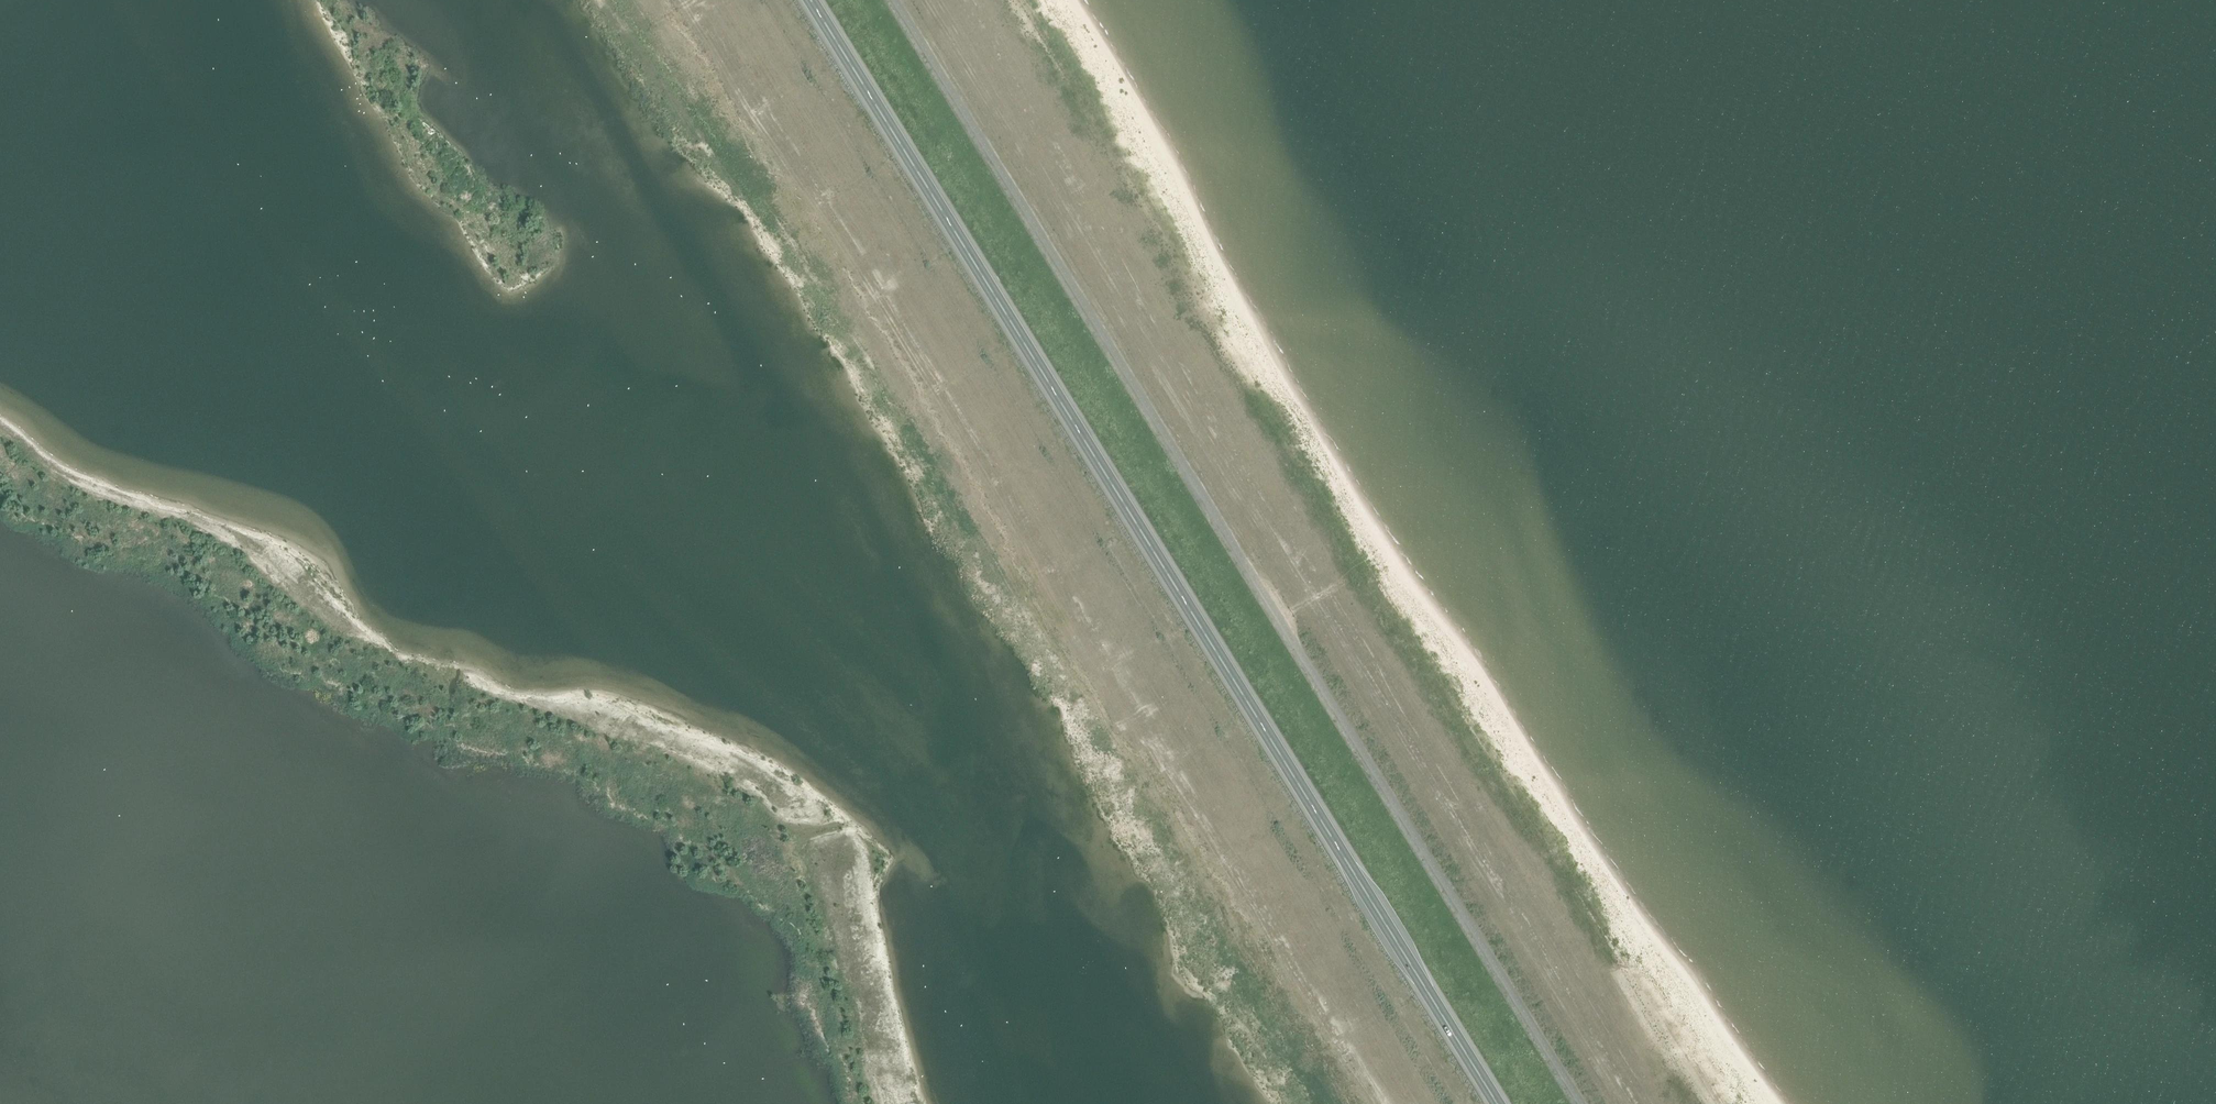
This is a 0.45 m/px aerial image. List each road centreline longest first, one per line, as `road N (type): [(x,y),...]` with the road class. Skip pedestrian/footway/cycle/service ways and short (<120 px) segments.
road 1 (trunk): [(1497,1103),(811,0)]

